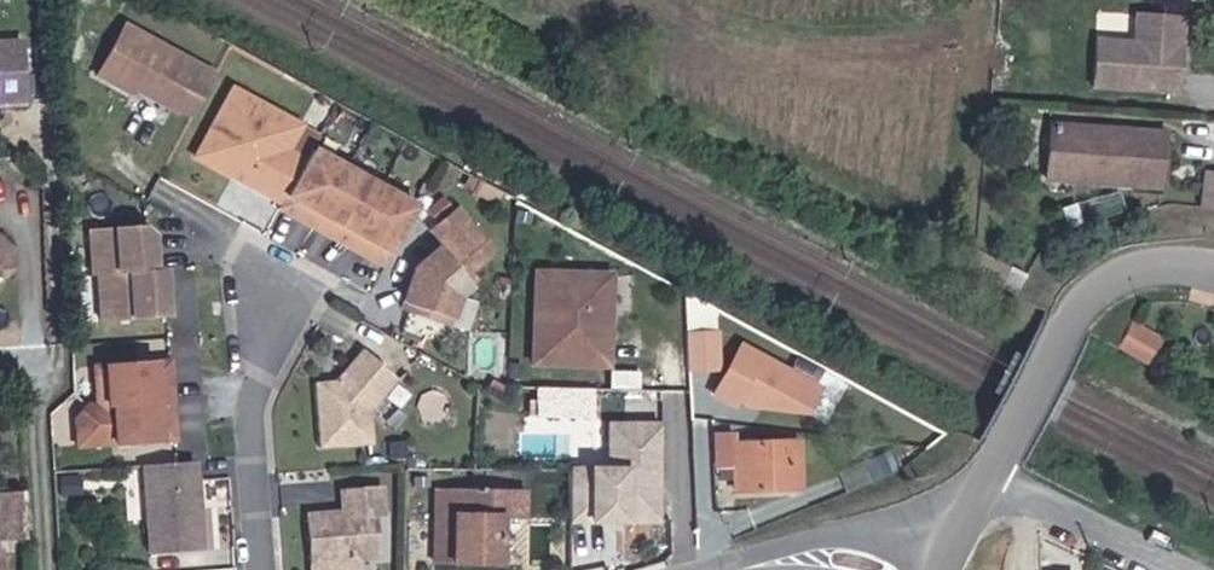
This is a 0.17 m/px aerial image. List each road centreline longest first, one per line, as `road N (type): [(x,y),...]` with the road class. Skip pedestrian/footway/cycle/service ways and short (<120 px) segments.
road 1 (tertiary): [(1213,277),(1141,271),(1098,285),(983,478)]
road 2 (residential): [(983,478),(1059,505),(1188,569)]
road 3 (residential): [(904,569),(805,551),(733,569)]

